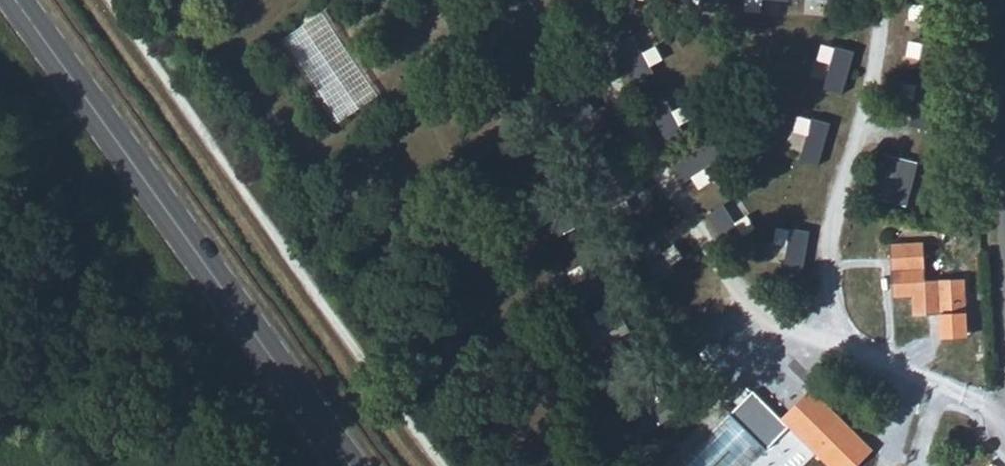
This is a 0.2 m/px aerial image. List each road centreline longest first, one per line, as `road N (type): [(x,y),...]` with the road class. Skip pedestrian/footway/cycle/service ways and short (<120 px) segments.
road 1 (secondary): [(351,465),(16,0)]

